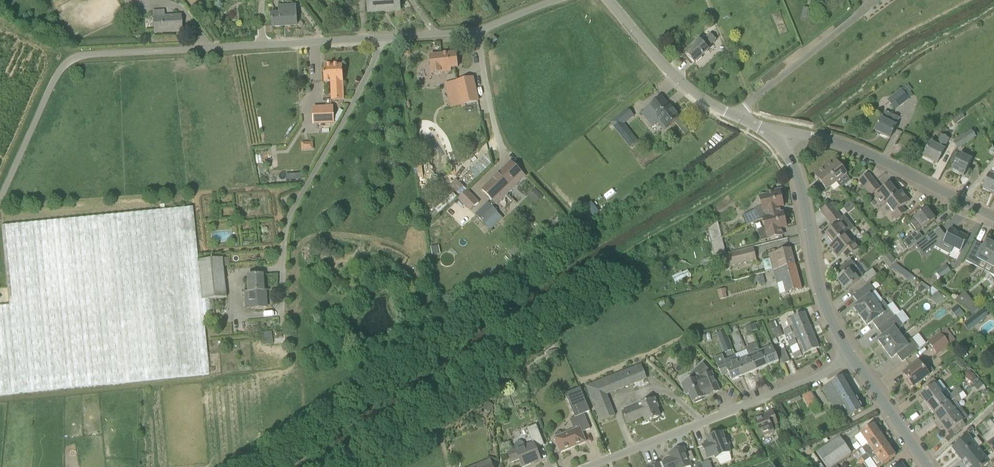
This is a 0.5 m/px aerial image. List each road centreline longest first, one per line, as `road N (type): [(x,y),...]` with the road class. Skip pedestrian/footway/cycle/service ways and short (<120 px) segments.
road 1 (unclassified): [(0,206),(64,68),(82,54),(471,33),(556,0)]
road 2 (unclassified): [(581,466),(853,359)]
road 3 (tertiary): [(853,359),(825,306),(799,183),(780,136)]
road 4 (unclassified): [(993,220),(889,163),(835,142),(780,136)]
road 5 (tertiary): [(780,136),(699,97),(608,0)]
road 6 (tertiary): [(930,466),(853,359)]

